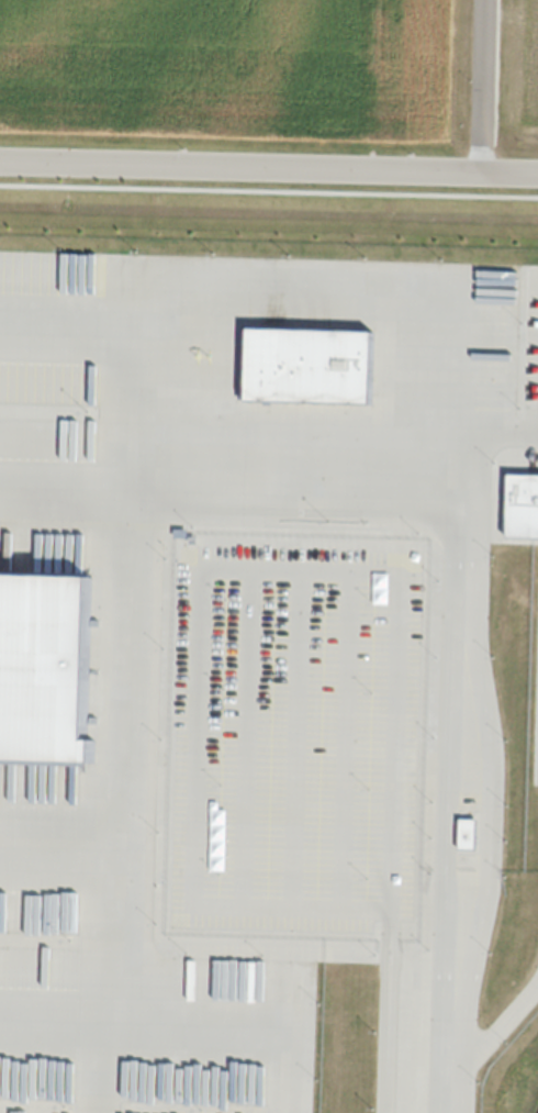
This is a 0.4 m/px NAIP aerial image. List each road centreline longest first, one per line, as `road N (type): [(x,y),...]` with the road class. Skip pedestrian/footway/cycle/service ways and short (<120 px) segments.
road 1 (residential): [(537,170),(0,158)]

